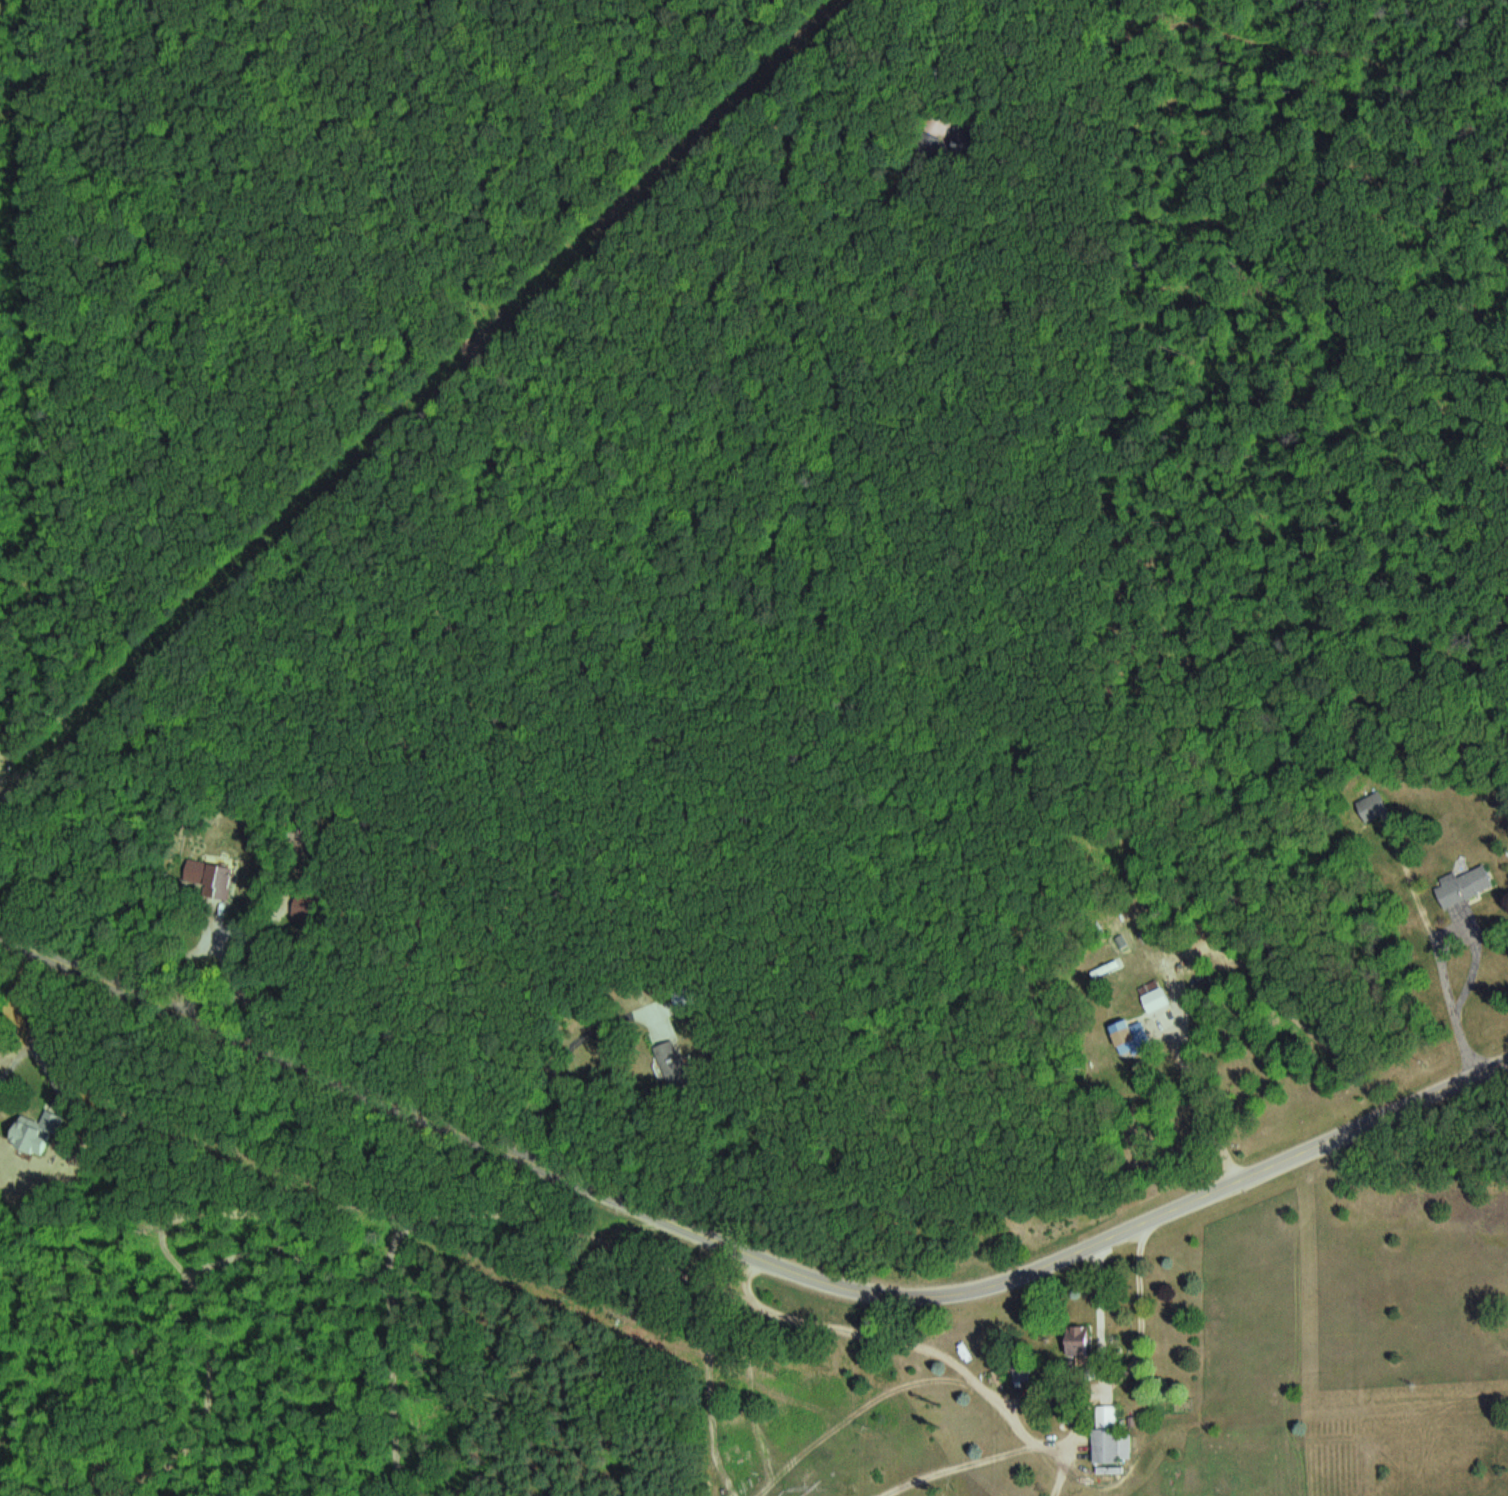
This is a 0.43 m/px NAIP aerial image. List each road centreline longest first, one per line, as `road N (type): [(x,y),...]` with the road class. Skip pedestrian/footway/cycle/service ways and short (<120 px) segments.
road 1 (residential): [(0,927),(733,1247),(869,1297),(914,1304),(1028,1274),(1142,1229),(1507,1068)]
road 2 (track): [(1057,1495),(1086,1427),(1145,1334),(1156,1287),(1142,1229)]

